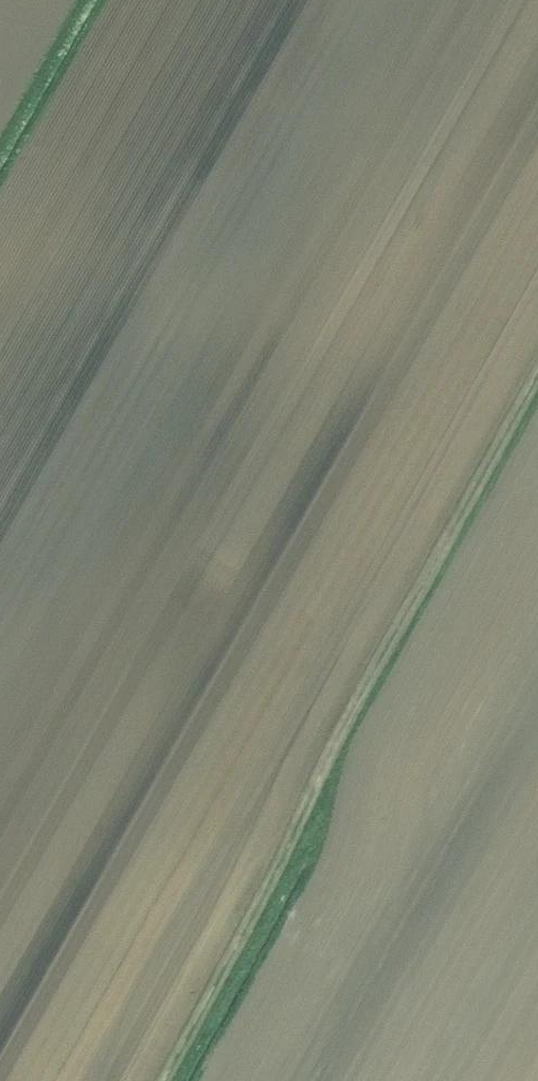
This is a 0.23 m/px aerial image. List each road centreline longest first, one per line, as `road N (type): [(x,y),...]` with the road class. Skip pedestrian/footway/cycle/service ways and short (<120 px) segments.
road 1 (track): [(166,1080),(277,881),(322,769),(537,388)]

